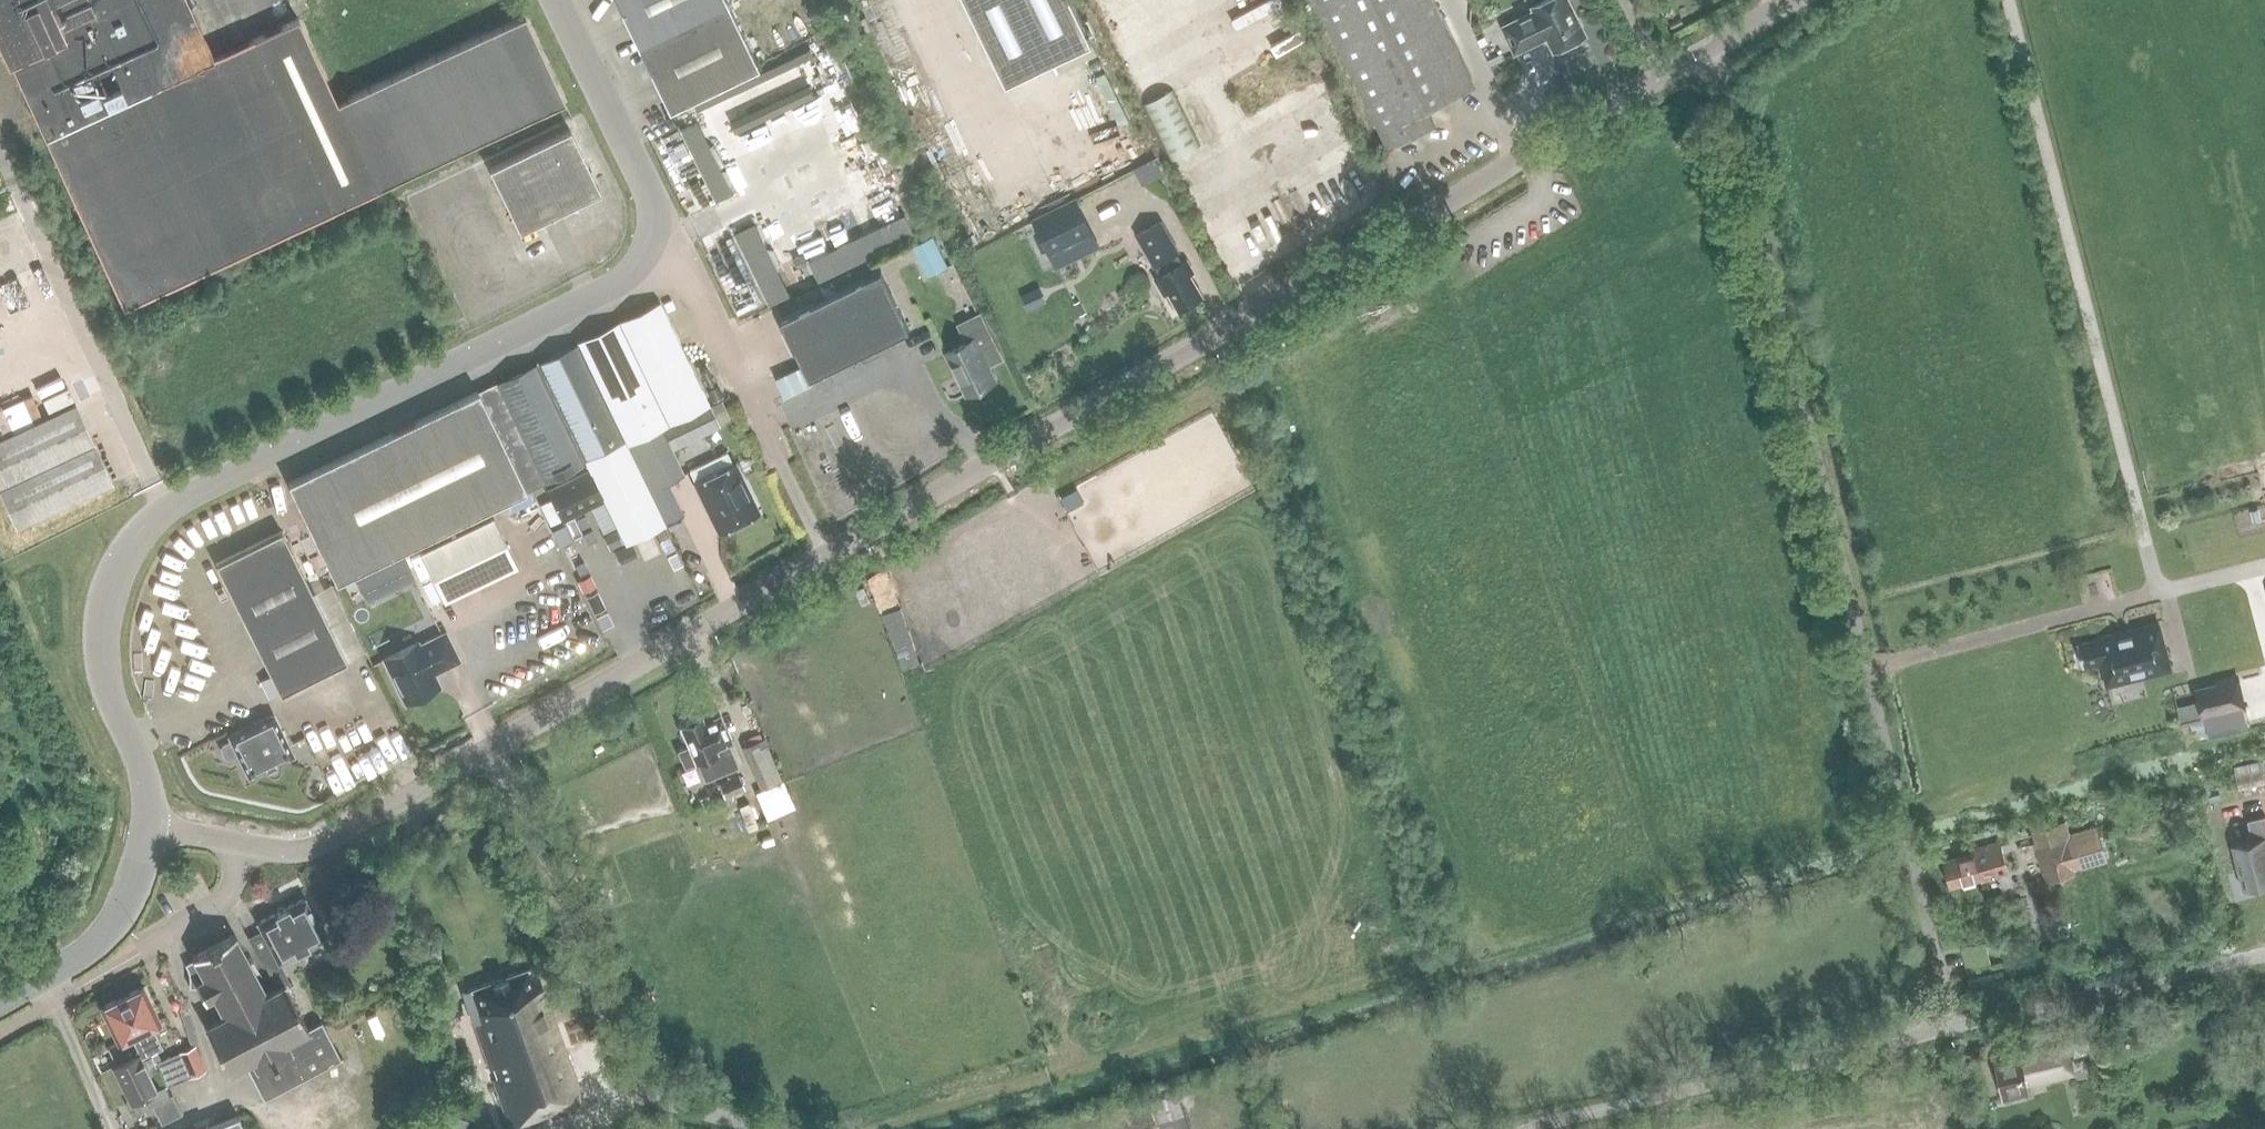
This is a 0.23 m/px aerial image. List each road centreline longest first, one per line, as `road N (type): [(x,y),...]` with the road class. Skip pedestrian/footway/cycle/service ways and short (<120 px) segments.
road 1 (unclassified): [(494,744),(1713,48)]
road 2 (unclassified): [(149,822),(144,775),(103,657),(106,592),(130,545),(176,502),(607,289),(648,249),(651,219),(635,167),(554,0)]
road 3 (unclassified): [(1953,1028),(1713,48)]
road 4 (unclassified): [(766,1128),(658,1101),(626,1072),(494,744)]
road 5 (unclassified): [(1536,1128),(1953,1028)]
road 6 (unclassified): [(1953,1028),(2264,953)]
road 7 (unclassified): [(240,841),(308,846),(494,744)]
road 8 (unclassified): [(44,978),(107,935),(134,885),(149,822)]
road 9 (unclassified): [(108,1128),(44,978)]
road 10 (residential): [(139,953),(220,898),(240,841)]

